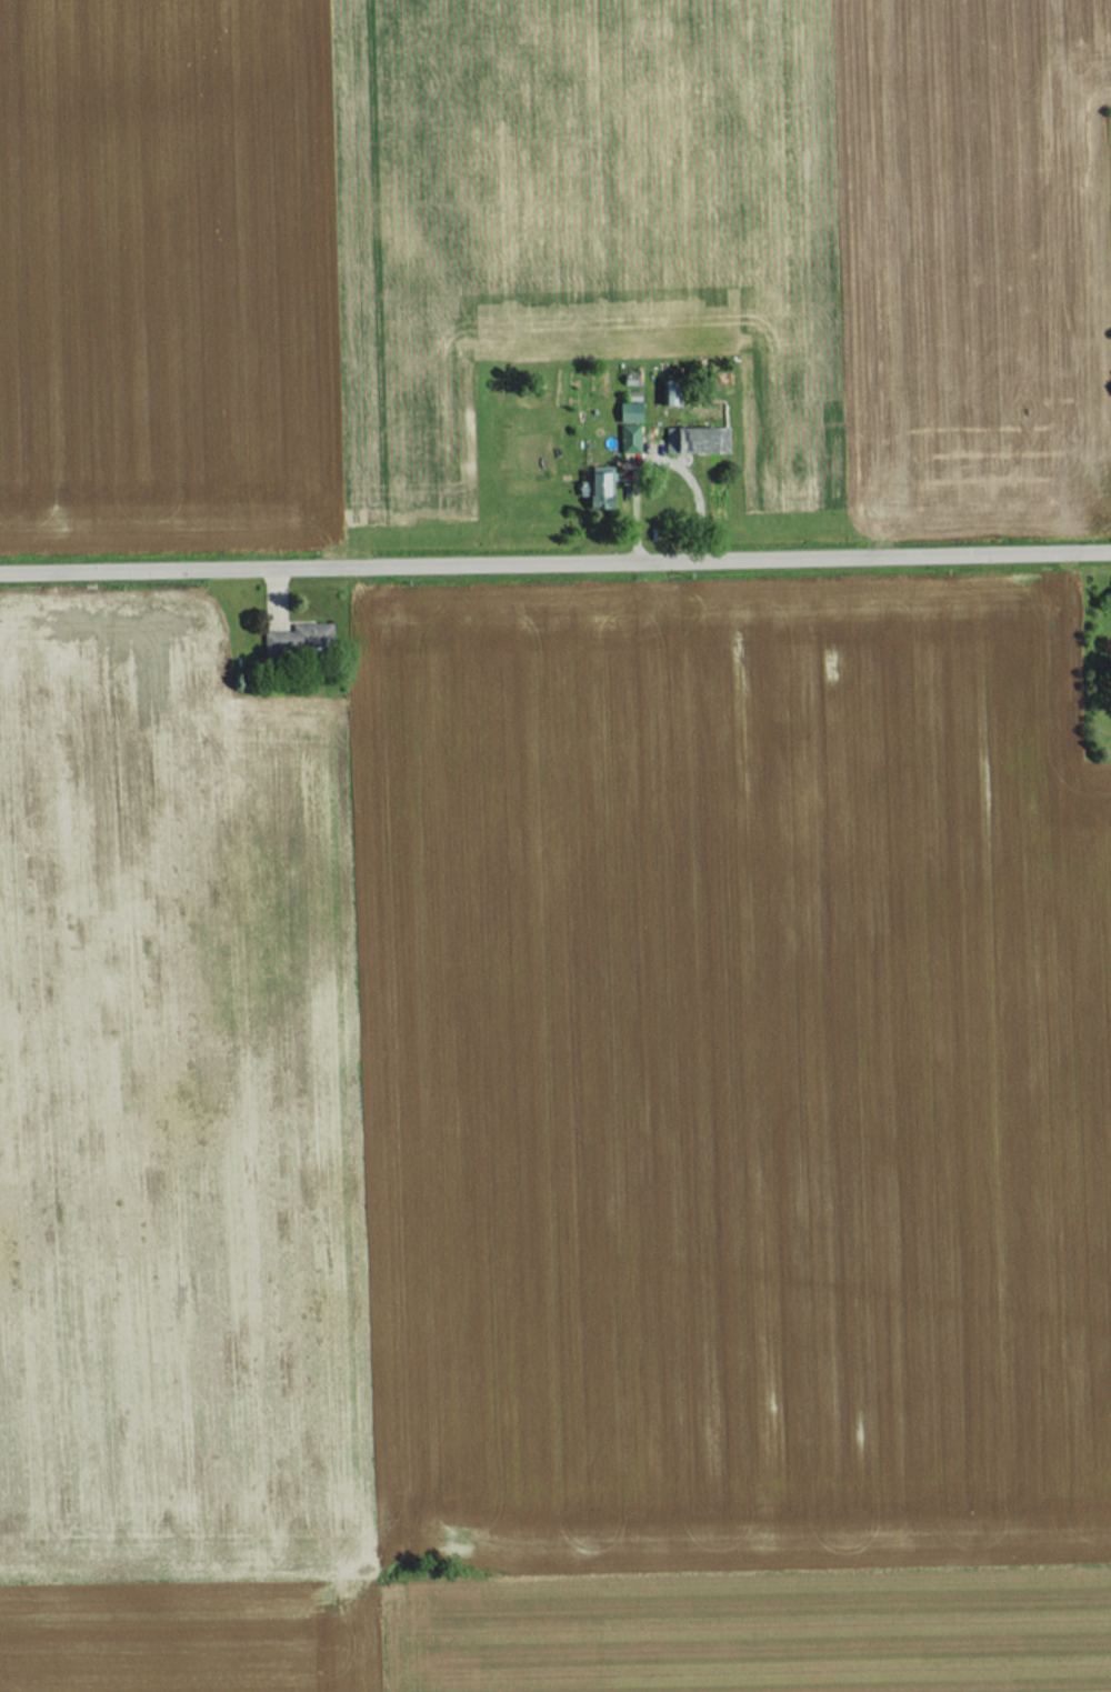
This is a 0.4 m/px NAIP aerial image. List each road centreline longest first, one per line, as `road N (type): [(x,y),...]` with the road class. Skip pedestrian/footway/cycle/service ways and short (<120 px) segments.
road 1 (residential): [(1110,547),(0,568)]

